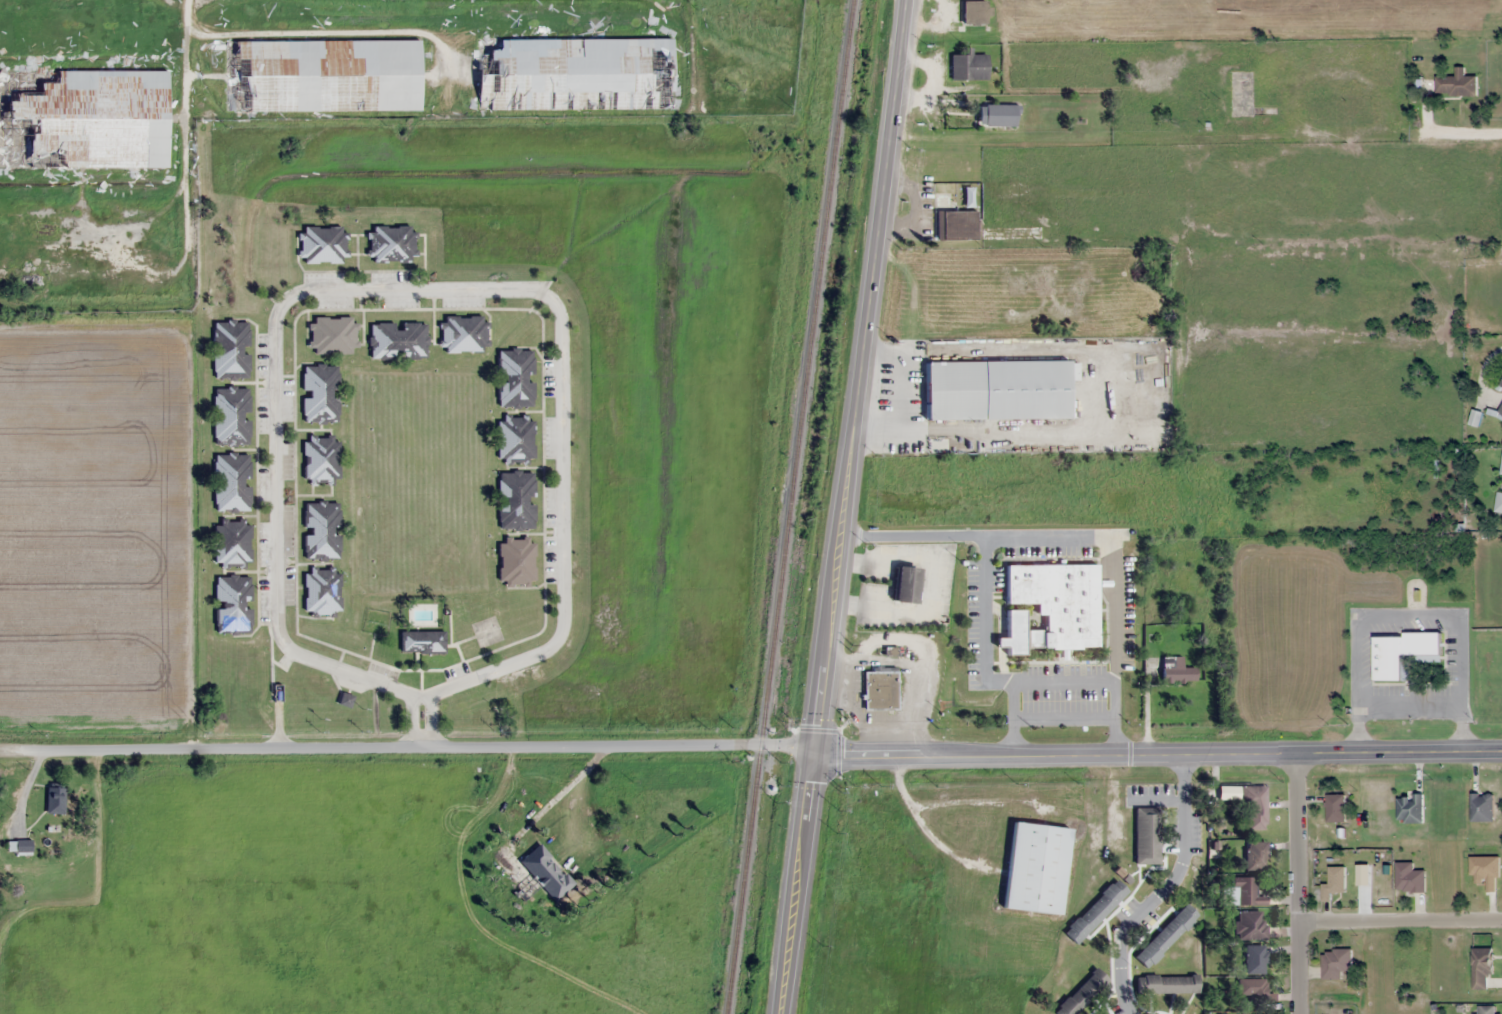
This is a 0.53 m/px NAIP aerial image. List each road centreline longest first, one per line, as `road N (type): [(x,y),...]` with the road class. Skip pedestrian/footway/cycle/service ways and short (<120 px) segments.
road 1 (residential): [(420,741),(419,695),(552,647),(561,629),(559,312),(544,291),(303,289),(284,298),(273,319),(274,623),(304,656),(419,695)]
road 2 (secondary): [(780,1013),(904,0)]
road 3 (residential): [(813,753),(759,743),(21,743)]
road 4 (secondary): [(813,753),(1501,754)]
road 5 (residential): [(1184,758),(1187,834),(1177,881),(1129,926),(1121,954),(1136,1013)]
road 6 (residential): [(1296,759),(1302,1013)]

